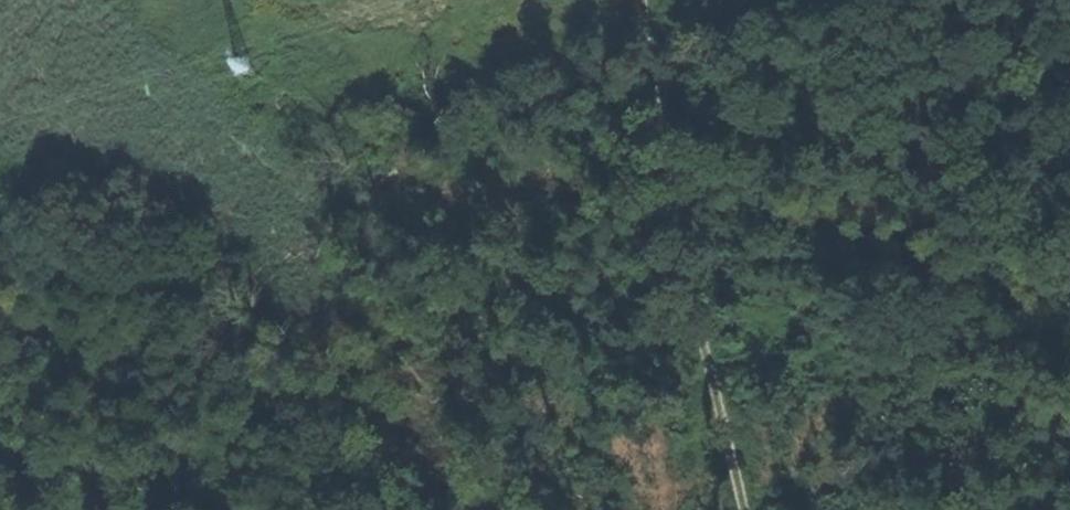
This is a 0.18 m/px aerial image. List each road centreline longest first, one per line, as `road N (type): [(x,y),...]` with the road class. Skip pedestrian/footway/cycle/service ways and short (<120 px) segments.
road 1 (track): [(643,0),(658,179),(743,509)]

